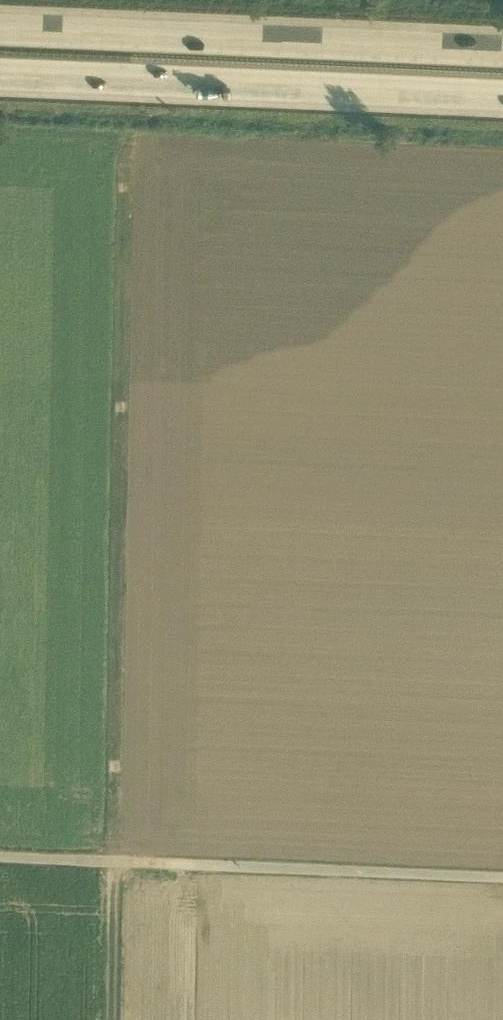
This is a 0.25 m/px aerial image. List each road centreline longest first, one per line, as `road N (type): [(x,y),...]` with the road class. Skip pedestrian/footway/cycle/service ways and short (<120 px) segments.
road 1 (track): [(120,142),(114,1019)]
road 2 (motorway): [(502,49),(0,23)]
road 3 (unclassified): [(0,859),(502,880)]
road 4 (motorway): [(0,76),(502,95)]

